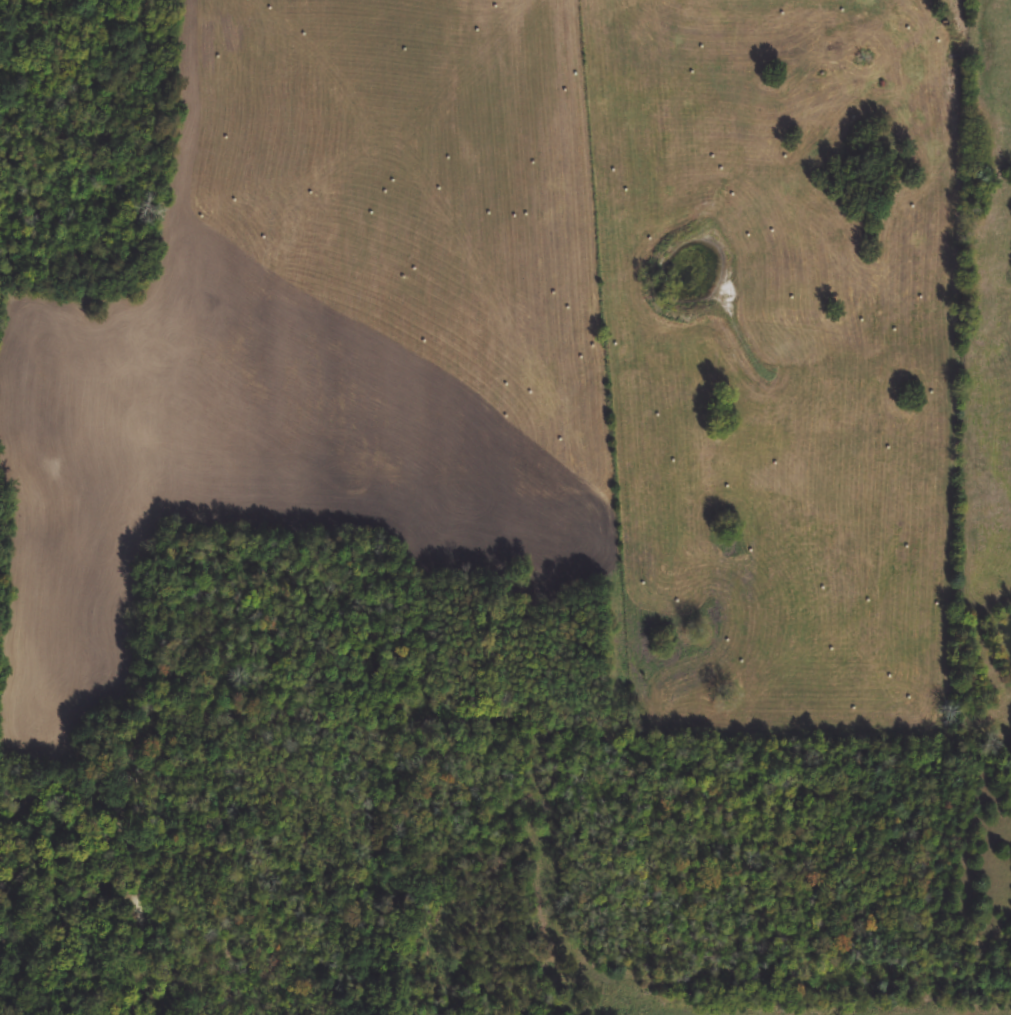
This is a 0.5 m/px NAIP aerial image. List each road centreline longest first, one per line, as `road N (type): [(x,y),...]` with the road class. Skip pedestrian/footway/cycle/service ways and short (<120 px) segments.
road 1 (residential): [(1010,193),(981,134),(977,0)]

